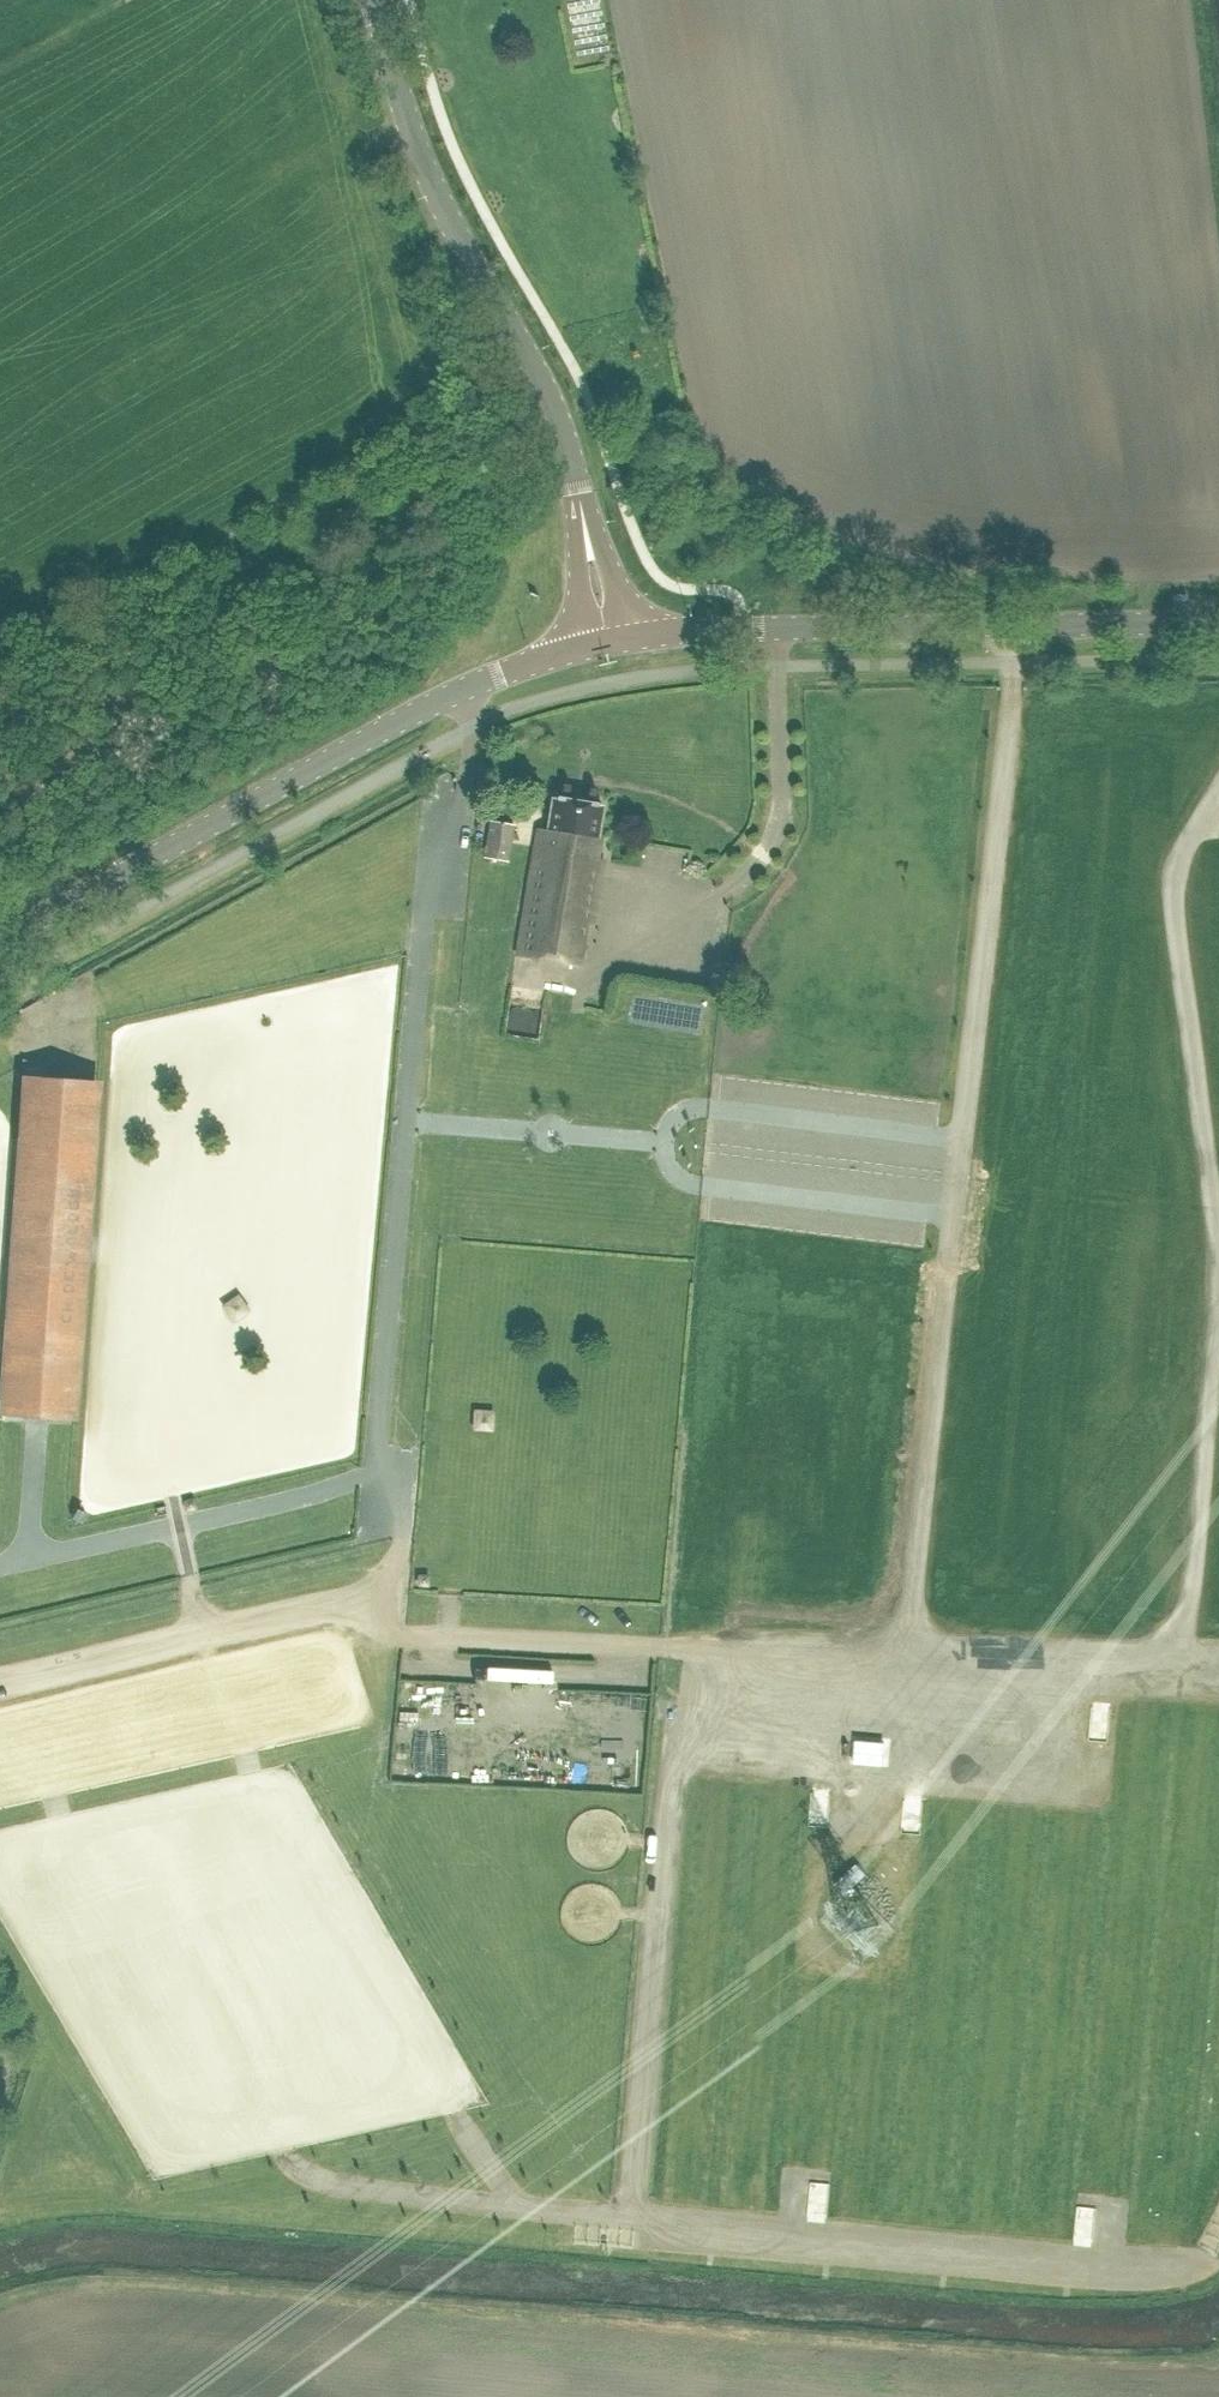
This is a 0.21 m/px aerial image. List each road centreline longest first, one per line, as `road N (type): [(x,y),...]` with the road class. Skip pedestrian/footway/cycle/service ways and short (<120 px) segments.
road 1 (secondary): [(608,644),(561,424),(431,186),(376,0)]
road 2 (secondary): [(0,939),(471,687),(608,644)]
road 3 (secondary): [(608,644),(741,628),(1218,622)]

